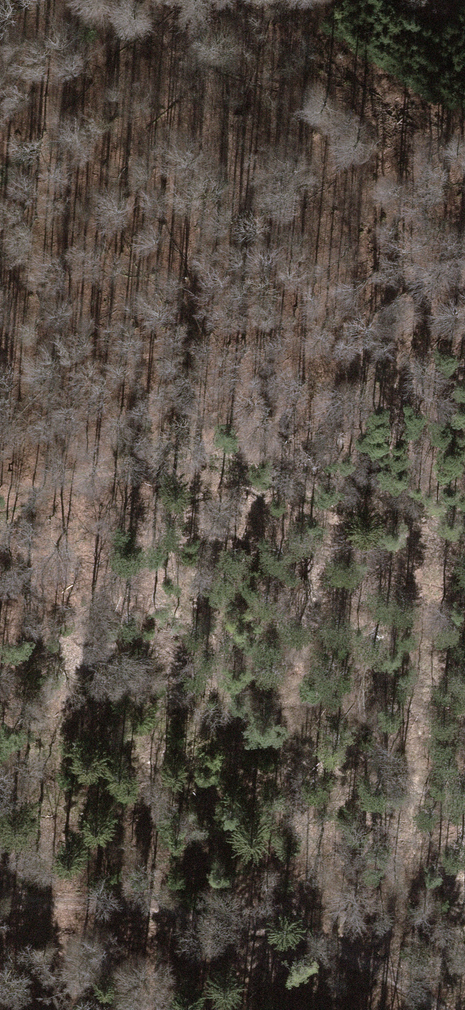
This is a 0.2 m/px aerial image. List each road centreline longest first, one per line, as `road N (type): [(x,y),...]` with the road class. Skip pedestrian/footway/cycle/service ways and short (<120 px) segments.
road 1 (track): [(443,1009),(320,940),(147,912),(0,906)]
road 2 (track): [(0,169),(162,120),(228,80),(310,0)]
road 3 (track): [(464,508),(361,512),(201,455)]

